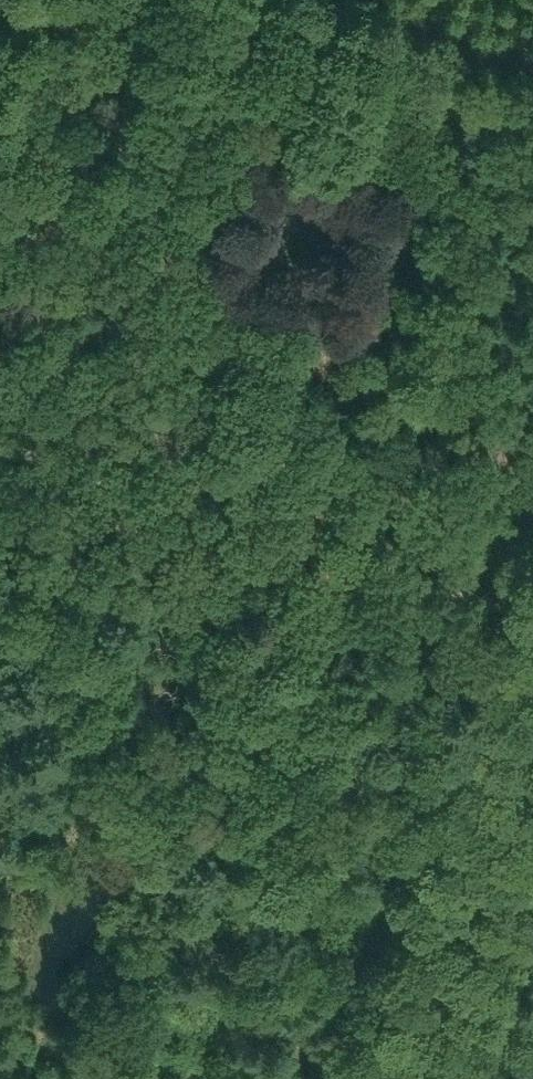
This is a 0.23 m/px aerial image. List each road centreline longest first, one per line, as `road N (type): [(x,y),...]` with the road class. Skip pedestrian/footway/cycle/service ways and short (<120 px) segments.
road 1 (track): [(532,618),(0,445)]
road 2 (track): [(532,690),(400,1078)]

